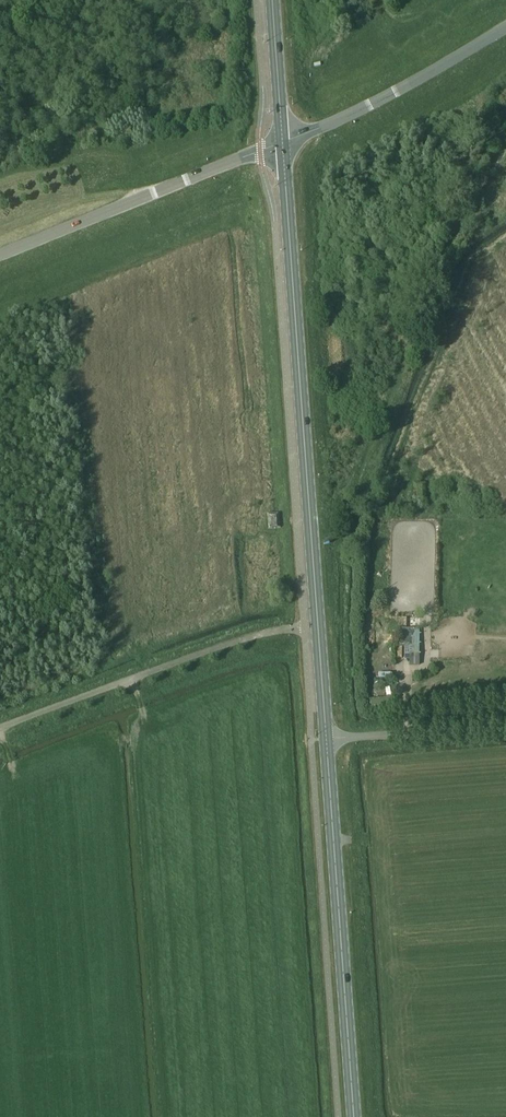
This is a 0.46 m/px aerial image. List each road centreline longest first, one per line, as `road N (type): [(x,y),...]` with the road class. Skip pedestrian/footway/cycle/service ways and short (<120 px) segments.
road 1 (primary): [(326,739),(281,143)]
road 2 (primary): [(354,1116),(326,739)]
road 3 (unclassified): [(0,728),(250,637),(304,628)]
road 4 (tertiary): [(0,257),(281,143)]
road 5 (tertiary): [(281,143),(372,105),(505,29)]
road 6 (track): [(351,495),(354,737)]
road 7 (unclassified): [(326,739),(505,726)]
road 8 (primary): [(281,143),(272,0)]

